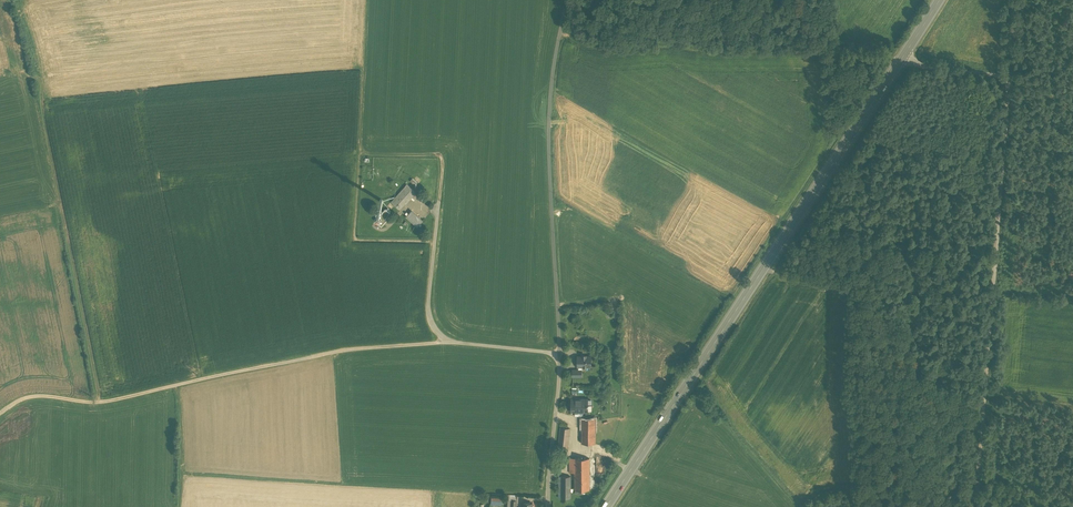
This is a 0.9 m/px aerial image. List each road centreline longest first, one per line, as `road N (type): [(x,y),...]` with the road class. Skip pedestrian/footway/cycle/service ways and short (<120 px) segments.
road 1 (secondary): [(900,61),(607,506)]
road 2 (track): [(451,342),(352,350),(98,403),(33,397),(0,414)]
road 3 (track): [(1006,77),(974,506)]
road 4 (track): [(8,0),(102,402)]
road 5 (unclassified): [(560,355),(550,114),(566,0)]
road 6 (unclassified): [(560,355),(451,342),(437,329),(429,297),(441,155)]
road 7 (track): [(435,240),(356,238),(360,156),(441,155)]
road 8 (unclassified): [(1072,83),(900,61)]
road 9 (unclassified): [(548,506),(560,355)]

